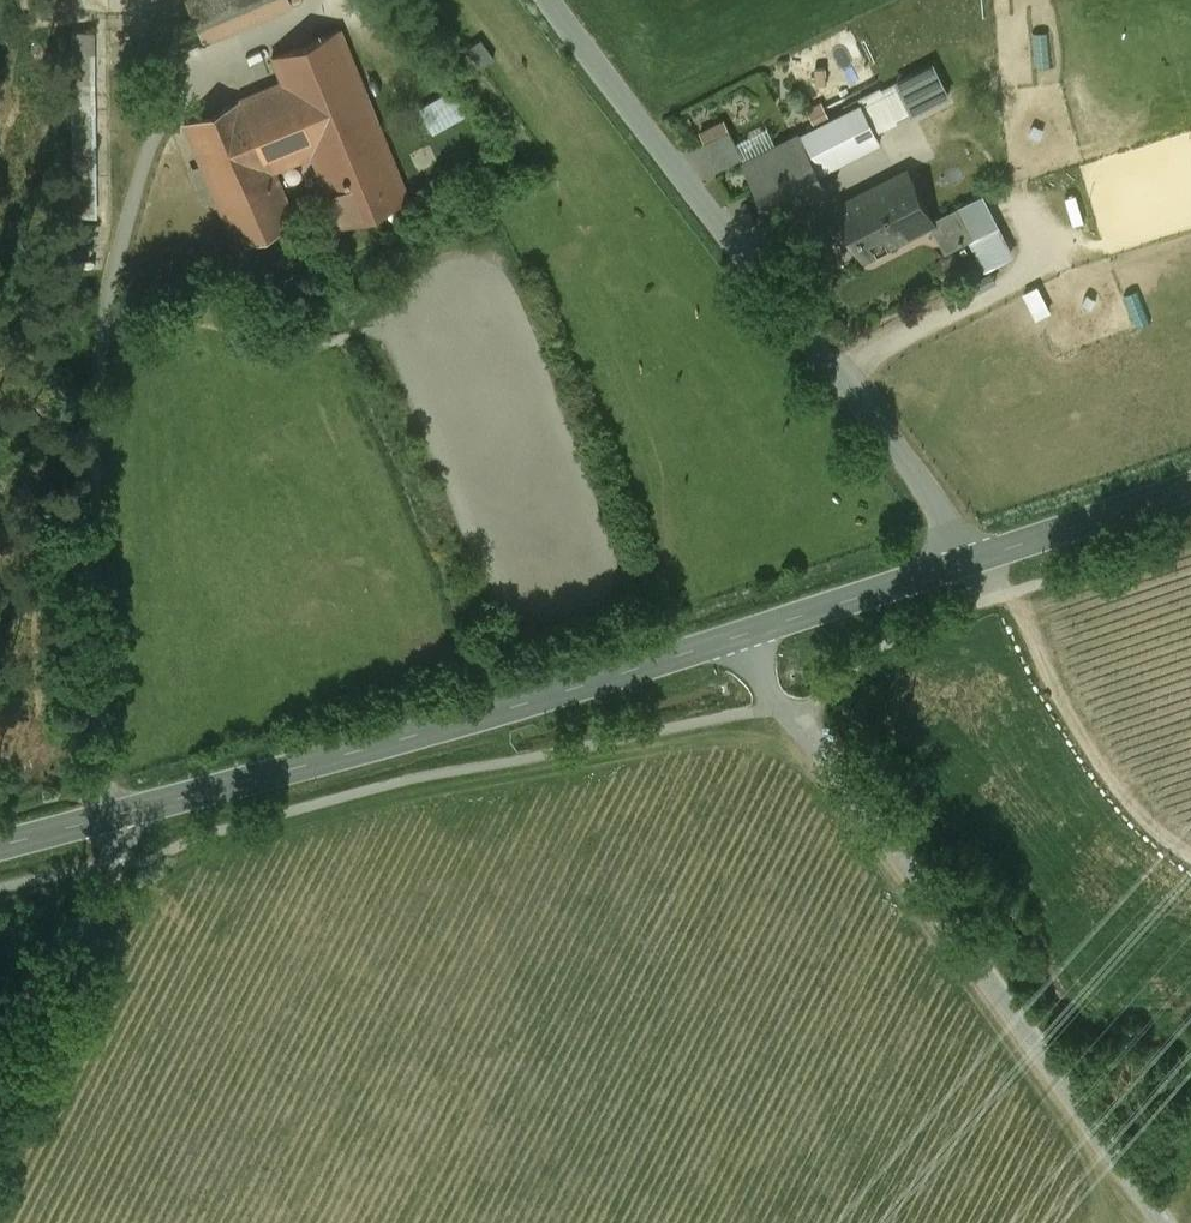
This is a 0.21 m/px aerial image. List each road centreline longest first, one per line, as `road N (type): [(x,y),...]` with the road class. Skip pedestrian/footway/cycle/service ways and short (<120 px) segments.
road 1 (unclassified): [(739,637),(1162,1222)]
road 2 (unclassified): [(564,0),(978,559)]
road 3 (secondary): [(739,637),(108,817)]
road 4 (track): [(1001,597),(1107,778),(1190,859)]
road 5 (unclassified): [(0,1086),(119,867),(108,817)]
road 6 (secondary): [(978,559),(739,637)]
road 7 (secondary): [(1190,488),(978,559)]

